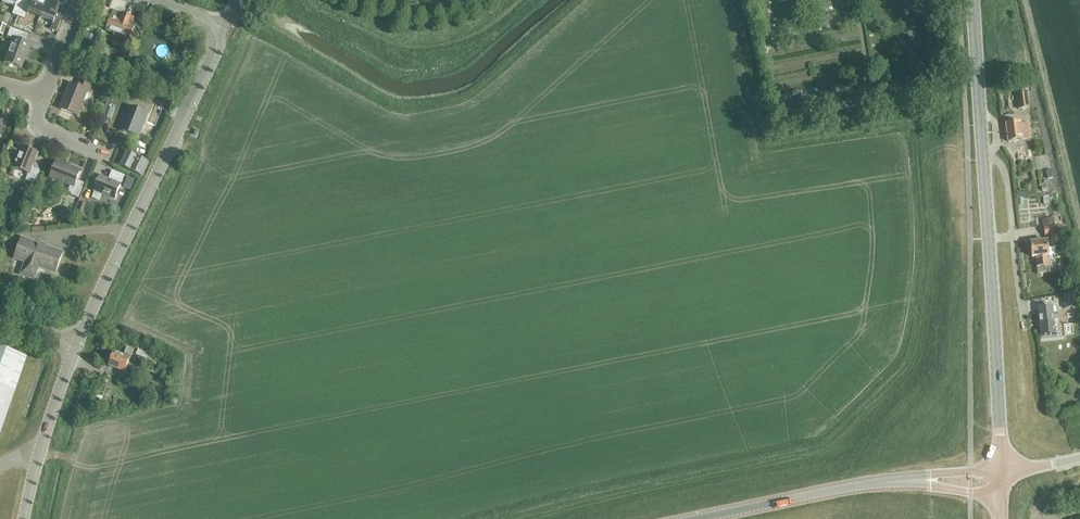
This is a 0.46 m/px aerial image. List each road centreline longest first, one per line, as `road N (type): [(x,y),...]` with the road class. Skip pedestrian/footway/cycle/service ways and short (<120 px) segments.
road 1 (tertiary): [(1001,469),(972,0)]
road 2 (residential): [(78,341),(216,48),(218,26)]
road 3 (secondary): [(689,518),(923,480)]
road 4 (residential): [(22,518),(78,341)]

